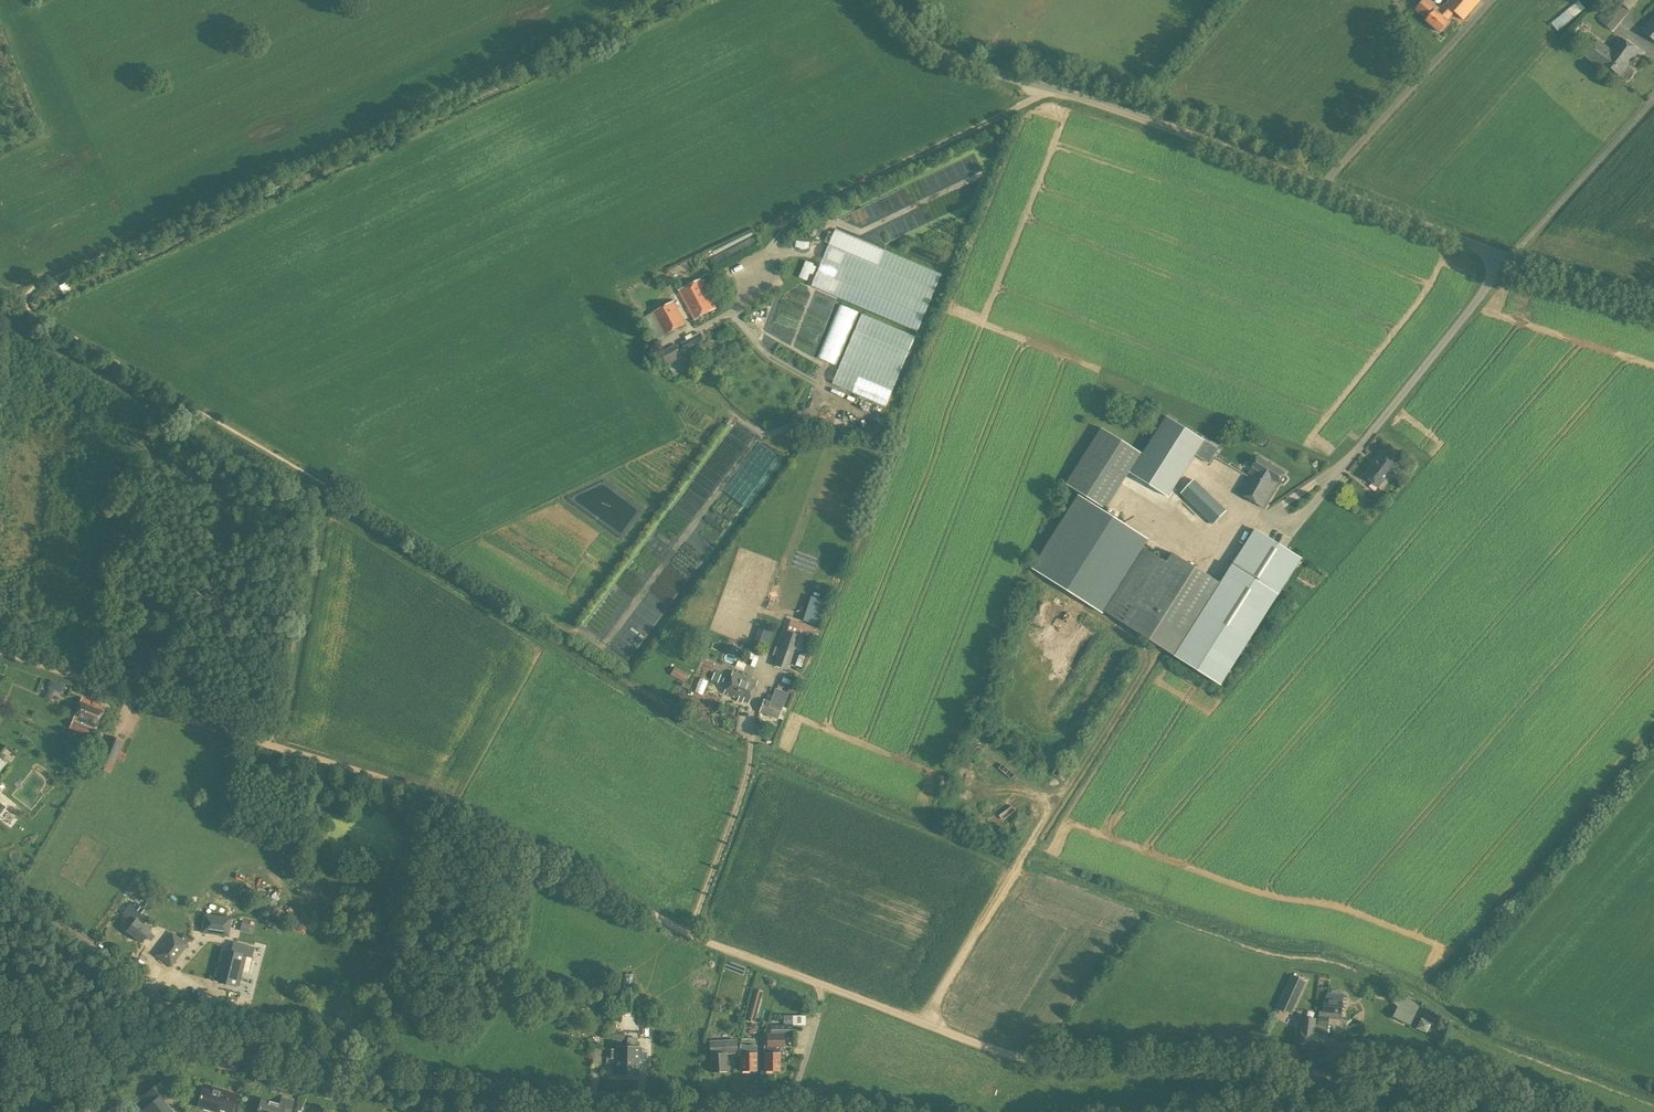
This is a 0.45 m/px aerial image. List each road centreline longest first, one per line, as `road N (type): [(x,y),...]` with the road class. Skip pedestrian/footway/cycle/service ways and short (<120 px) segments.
road 1 (unclassified): [(0,647),(441,799),(715,947),(1001,1054),(1298,1070)]
road 2 (unclassified): [(984,1111),(817,1091),(587,1097),(367,1074),(216,1026),(0,886)]
road 3 (unclassified): [(1653,299),(1499,257),(1244,154),(997,75),(924,38),(891,0)]
road 4 (unclassified): [(1551,1111),(1438,1076),(1367,1065),(1298,1070)]
road 5 (unclassified): [(1298,1070),(1122,1111)]

